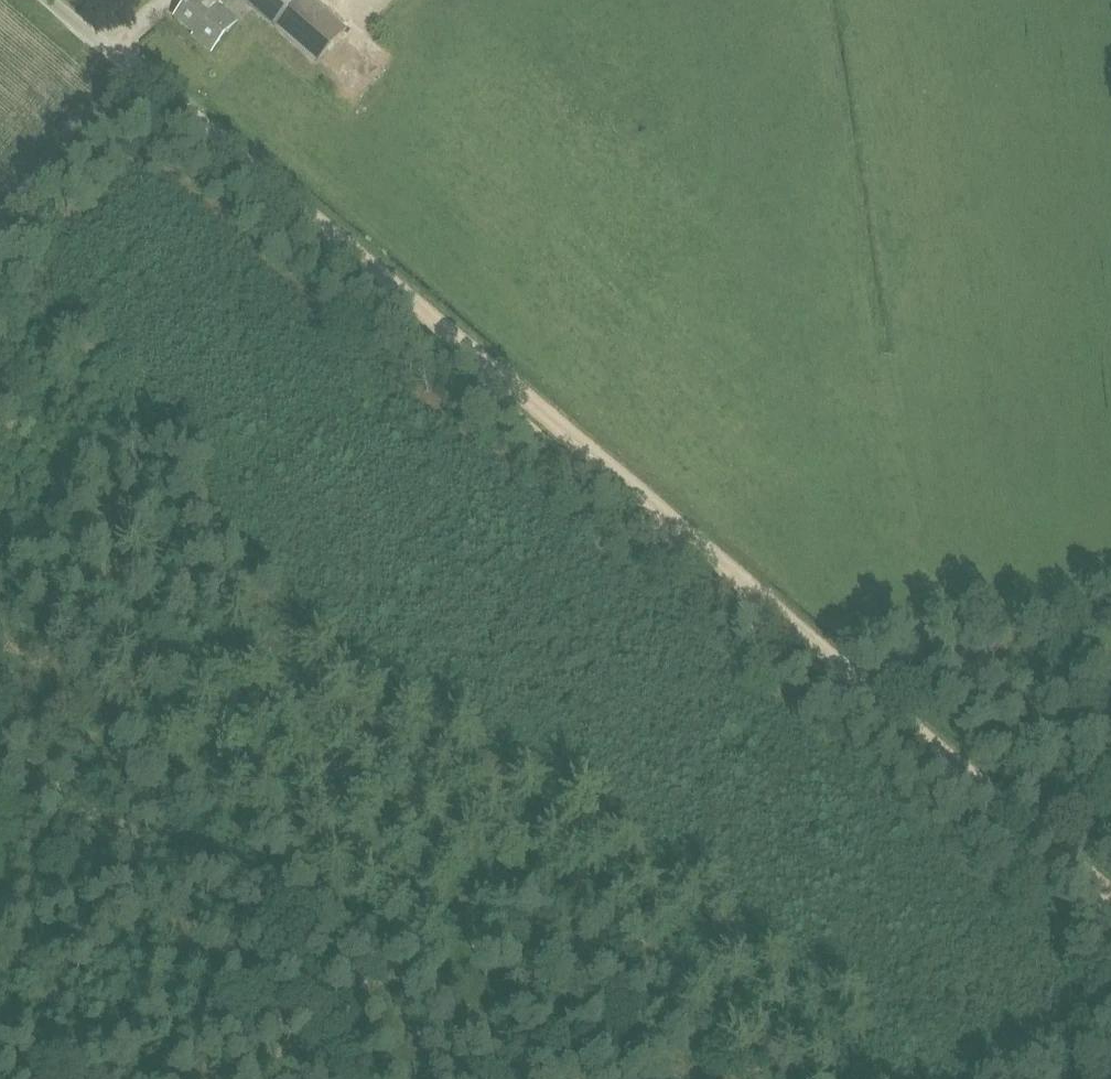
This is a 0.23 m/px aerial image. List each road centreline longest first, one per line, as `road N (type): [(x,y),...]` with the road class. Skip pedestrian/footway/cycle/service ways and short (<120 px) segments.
road 1 (track): [(1110,896),(144,77)]

